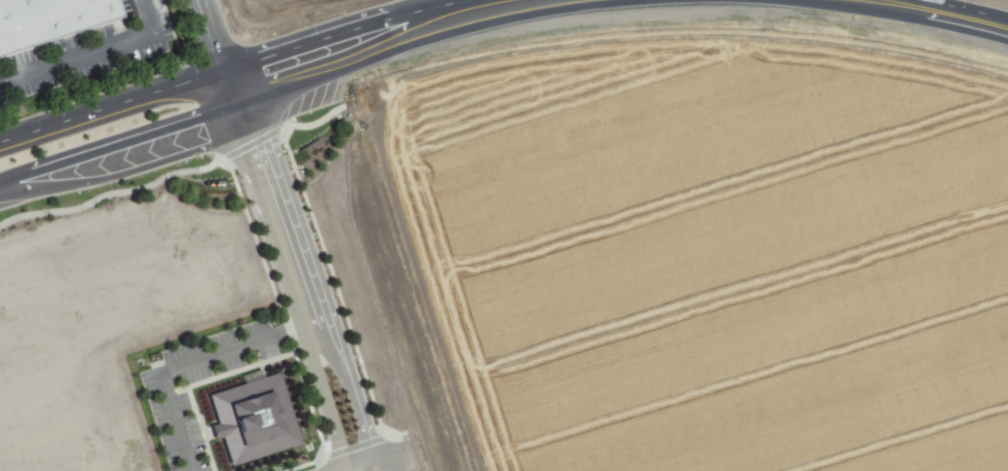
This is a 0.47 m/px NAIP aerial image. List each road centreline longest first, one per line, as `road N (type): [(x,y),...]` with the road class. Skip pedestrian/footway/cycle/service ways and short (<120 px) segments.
road 1 (primary): [(234,107),(426,31),(599,0)]
road 2 (tertiary): [(253,145),(316,322),(346,370),(369,446),(363,465)]
road 3 (primary): [(0,196),(97,180),(222,142),(253,145)]
road 4 (primary): [(0,185),(234,107)]
road 5 (primary): [(223,71),(0,142)]
road 6 (primary): [(416,12),(223,71)]
road 7 (primary): [(389,26),(246,87),(234,107)]

